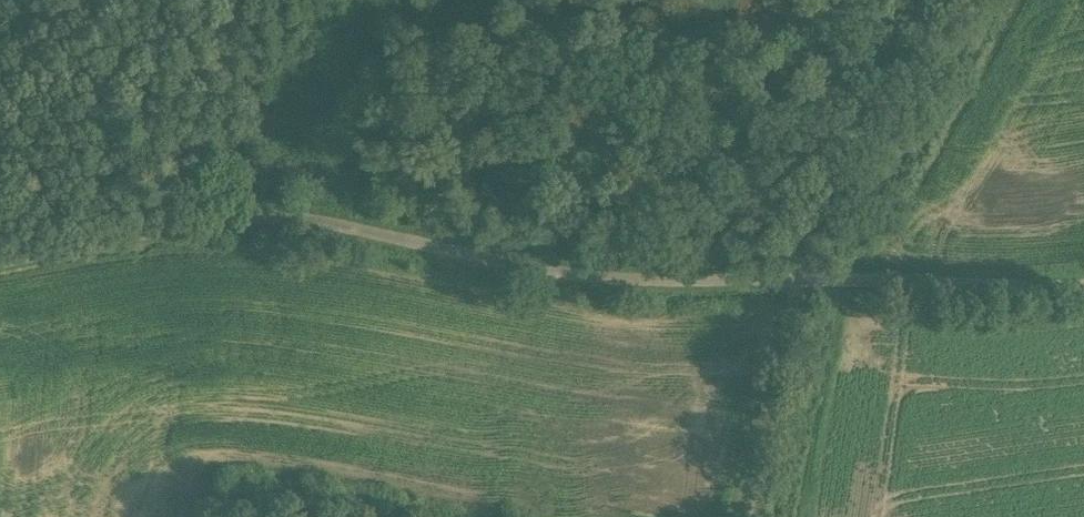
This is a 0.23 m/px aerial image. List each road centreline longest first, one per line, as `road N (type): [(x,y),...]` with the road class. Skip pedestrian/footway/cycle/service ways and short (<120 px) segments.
road 1 (unclassified): [(0,262),(222,217),(278,216),(611,277),(1083,283)]
road 2 (track): [(803,275),(784,341),(756,516)]

